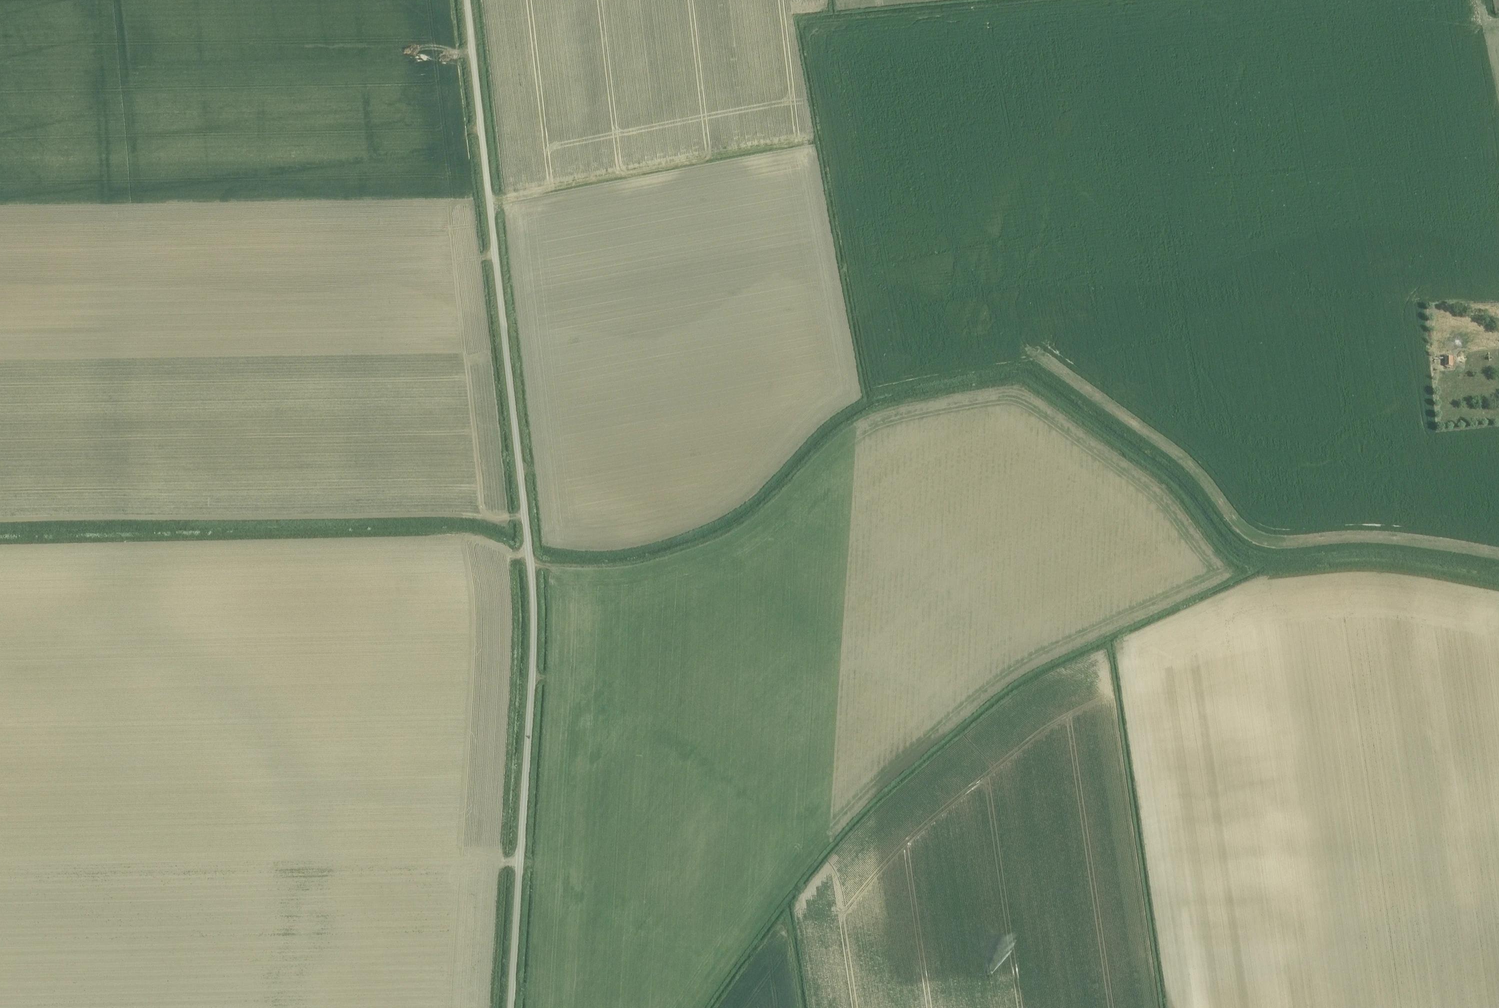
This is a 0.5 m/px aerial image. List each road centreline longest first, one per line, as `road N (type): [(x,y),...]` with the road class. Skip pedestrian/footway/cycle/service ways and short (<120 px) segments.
road 1 (unclassified): [(511,1007),(535,634),(466,0)]

